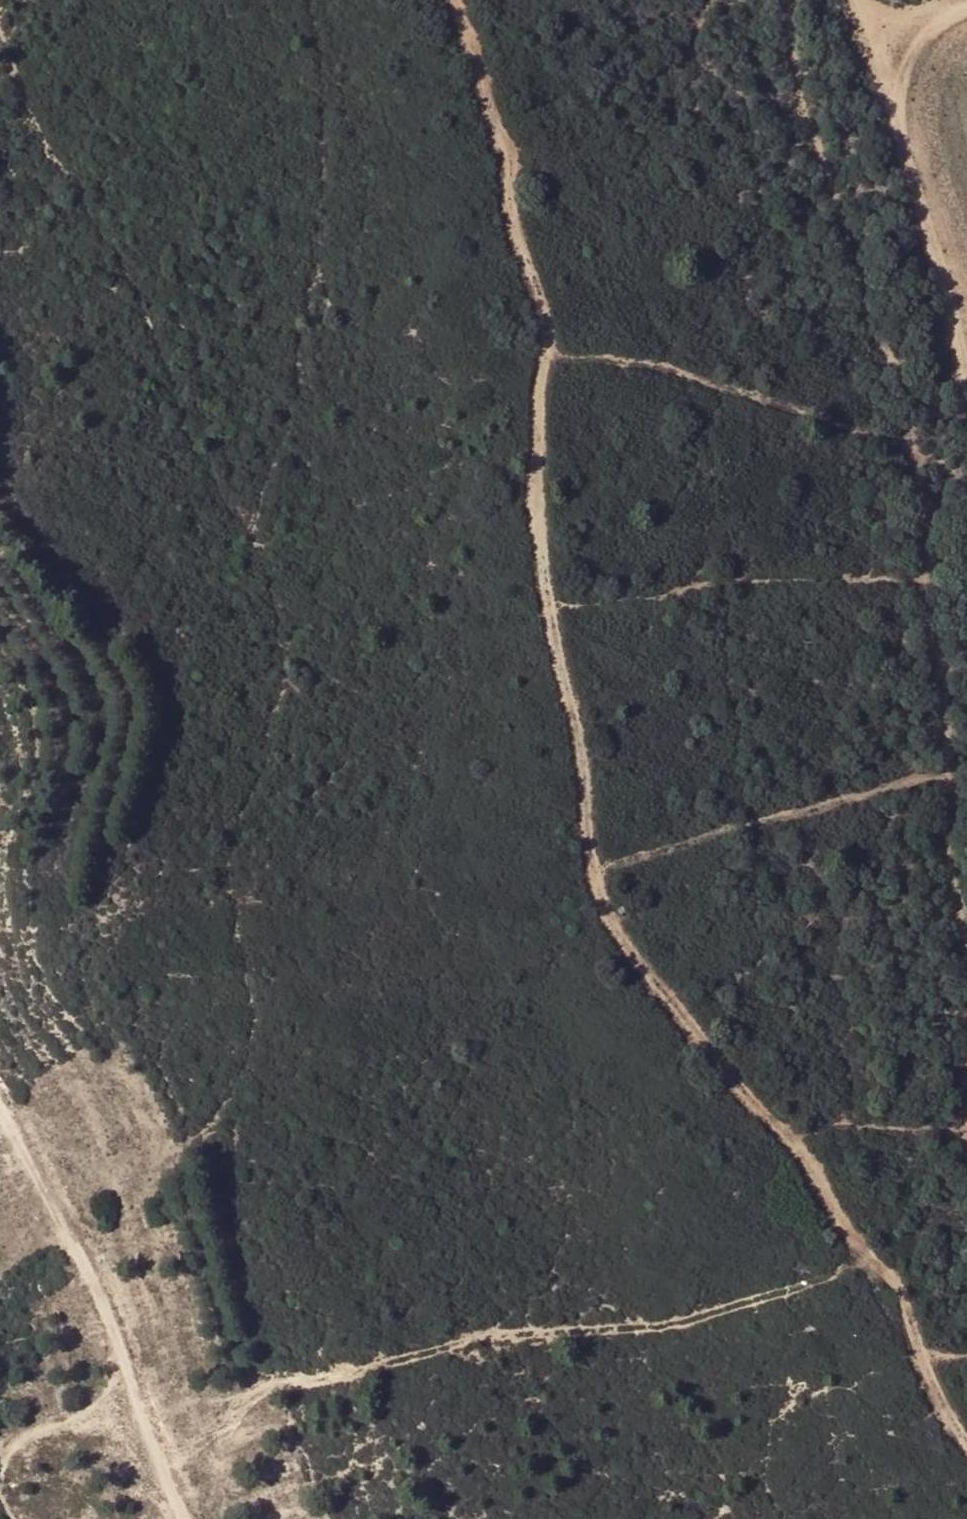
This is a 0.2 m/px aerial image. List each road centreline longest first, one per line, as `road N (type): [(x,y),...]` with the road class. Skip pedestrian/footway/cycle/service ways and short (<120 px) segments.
road 1 (track): [(0,1099),(91,1278),(193,1518)]
road 2 (track): [(966,7),(937,17),(903,47),(889,77),(889,129),(909,170),(966,400)]

